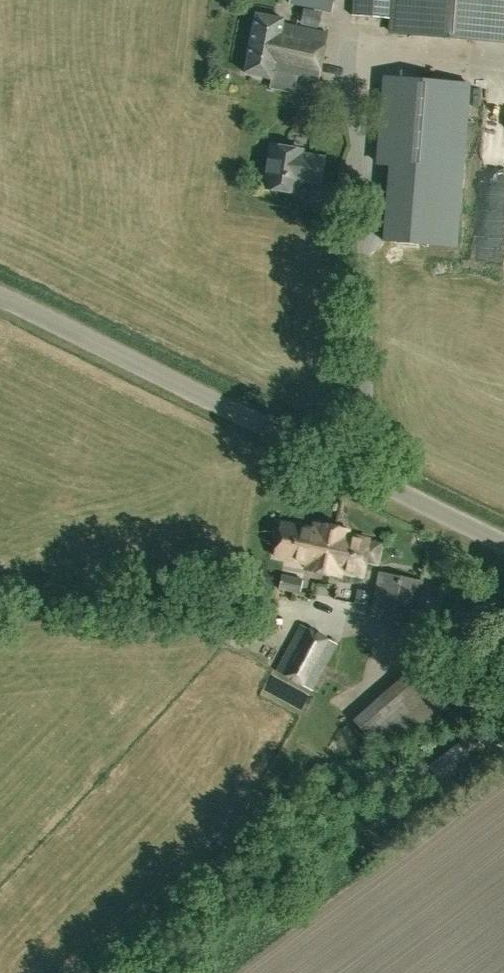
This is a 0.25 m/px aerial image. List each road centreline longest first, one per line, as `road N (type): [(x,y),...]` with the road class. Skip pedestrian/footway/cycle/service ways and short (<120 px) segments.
road 1 (unclassified): [(503,546),(0,301)]

